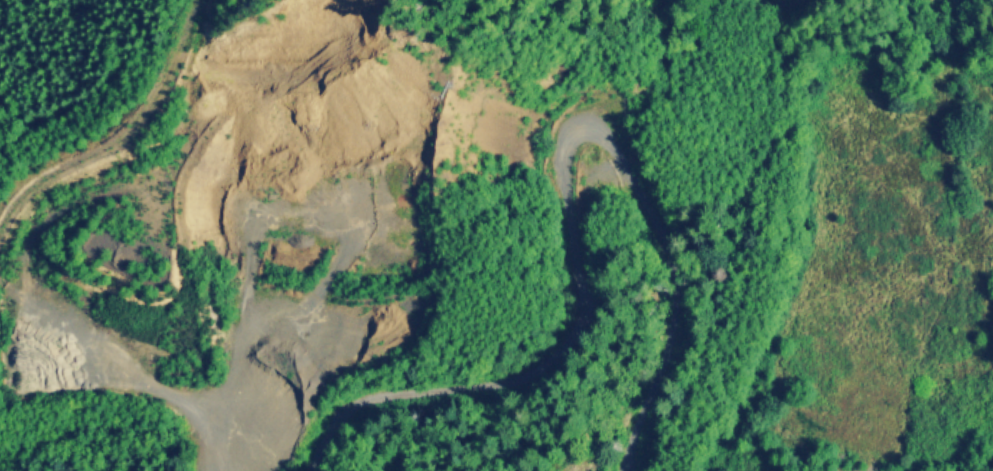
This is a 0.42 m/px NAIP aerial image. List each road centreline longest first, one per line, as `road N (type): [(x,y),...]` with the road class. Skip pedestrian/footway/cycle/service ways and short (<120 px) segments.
road 1 (track): [(631,470),(633,434),(665,339),(672,271),(639,180),(619,170),(591,174),(573,192),(587,326),(571,354),(534,378),(359,400),(311,470)]
road 2 (track): [(217,470),(214,428),(234,391),(322,287),(374,196)]

